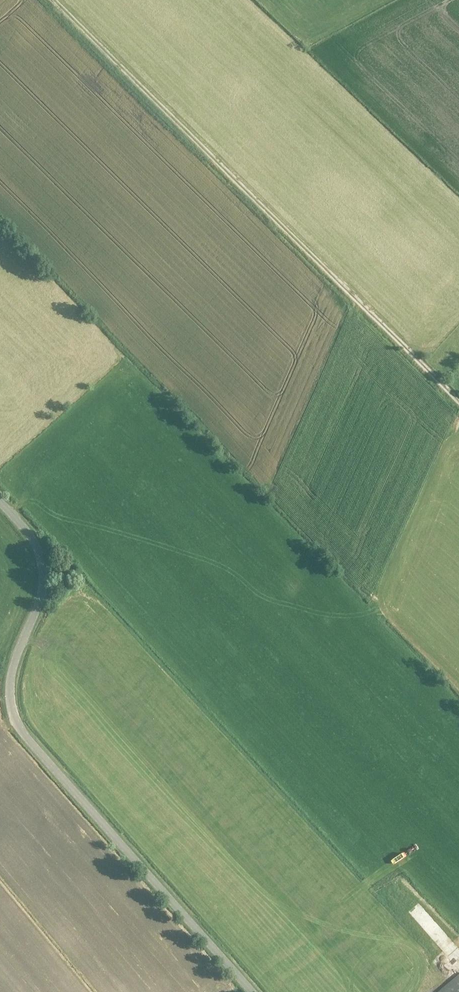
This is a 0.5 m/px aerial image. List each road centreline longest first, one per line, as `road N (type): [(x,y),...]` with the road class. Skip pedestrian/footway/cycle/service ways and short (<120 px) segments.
road 1 (unclassified): [(250,991),(14,721),(9,683),(43,573),(35,542),(0,502)]

